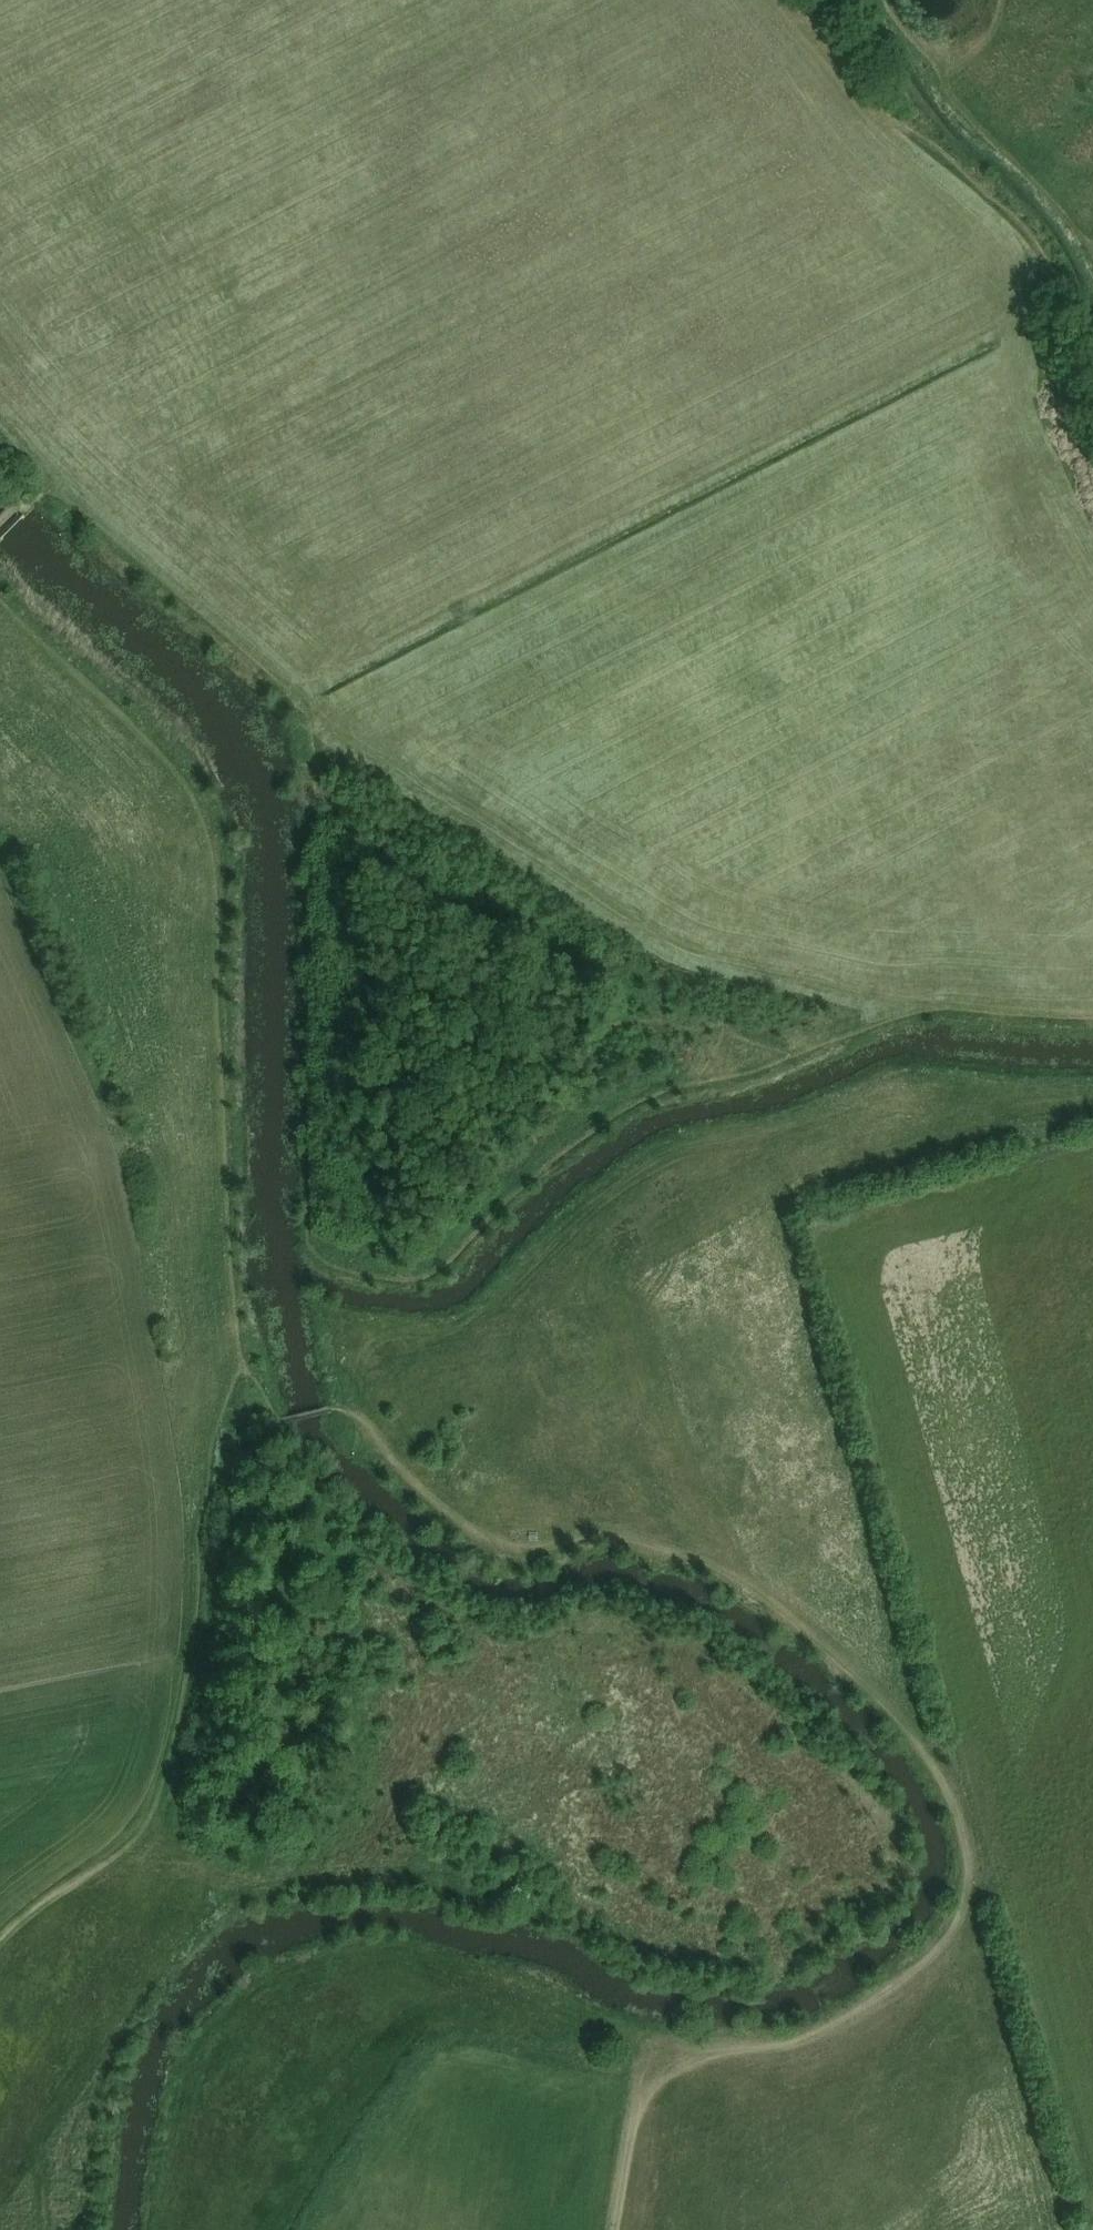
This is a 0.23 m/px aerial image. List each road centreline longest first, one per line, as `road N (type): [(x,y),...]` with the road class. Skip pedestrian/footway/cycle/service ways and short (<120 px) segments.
road 1 (track): [(1092,342),(1048,261),(787,0)]
road 2 (track): [(635,2100),(613,2229)]

